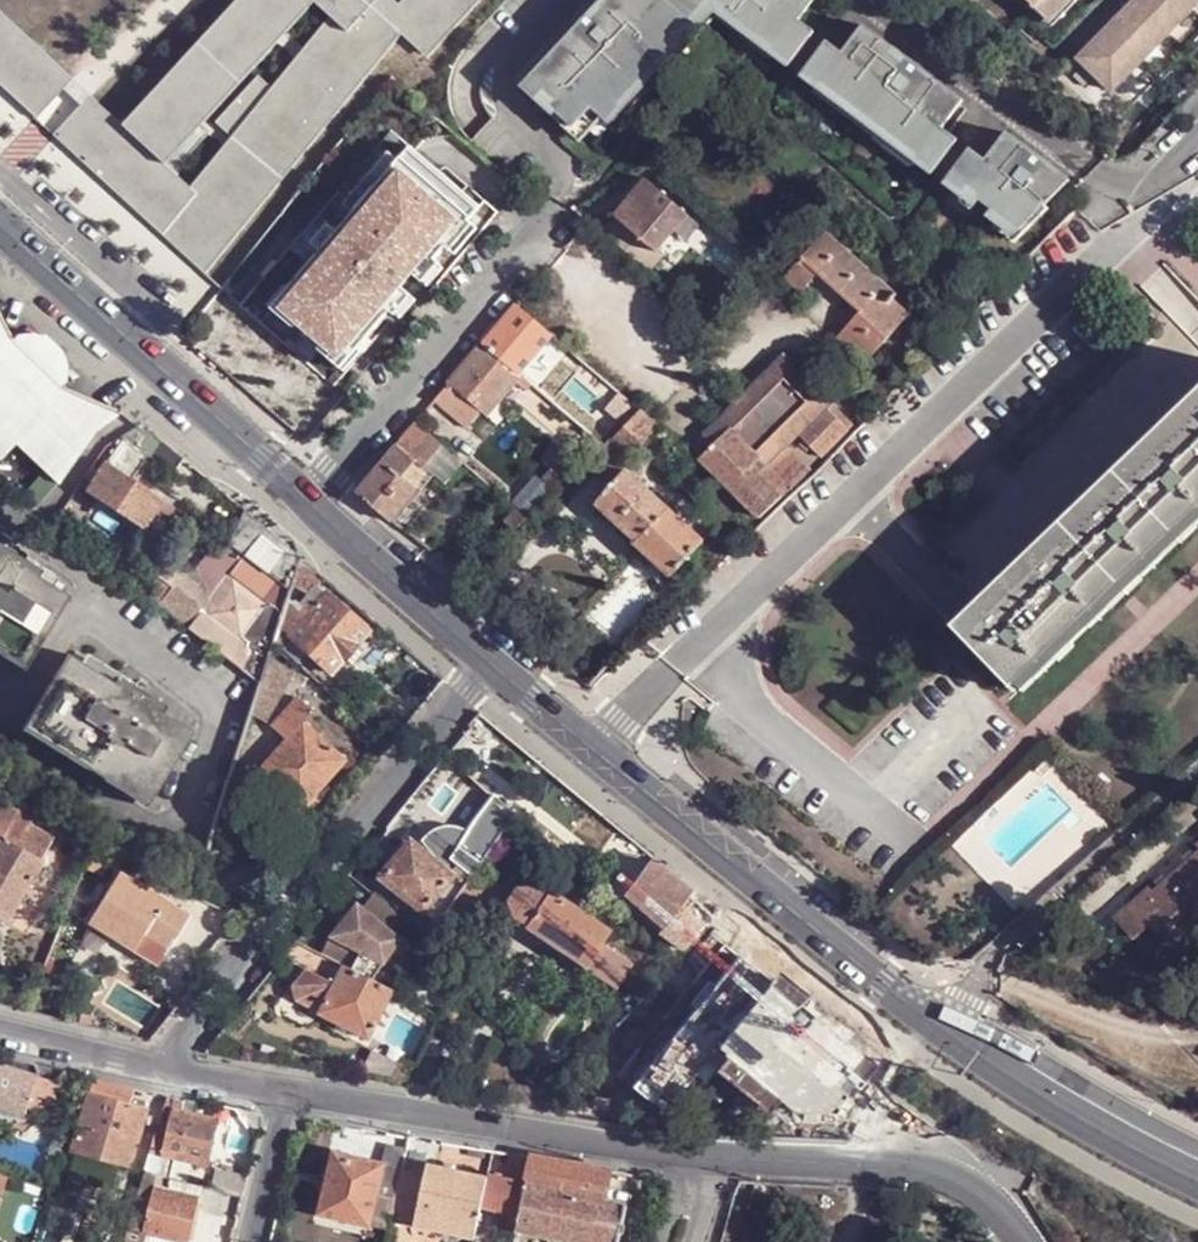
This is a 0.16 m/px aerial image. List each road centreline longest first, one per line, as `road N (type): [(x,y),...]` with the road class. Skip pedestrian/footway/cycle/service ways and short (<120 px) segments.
road 1 (residential): [(1025,1241),(1003,1205),(972,1177),(928,1165),(724,1156),(301,1089)]
road 2 (primary): [(945,1031),(488,660)]
road 3 (residential): [(146,1067),(207,1009),(488,660)]
road 4 (primary): [(310,501),(0,227)]
road 5 (residential): [(310,501),(547,230),(560,203)]
road 6 (primary): [(1197,1183),(945,1031)]
road 7 (primary): [(488,660),(310,501)]
road 8 (unclassified): [(1063,893),(999,947),(945,1031)]
road 9 (residential): [(301,1089),(146,1067)]
road 10 (residential): [(301,1089),(266,1241)]
road 11 (residential): [(0,1032),(146,1067)]

